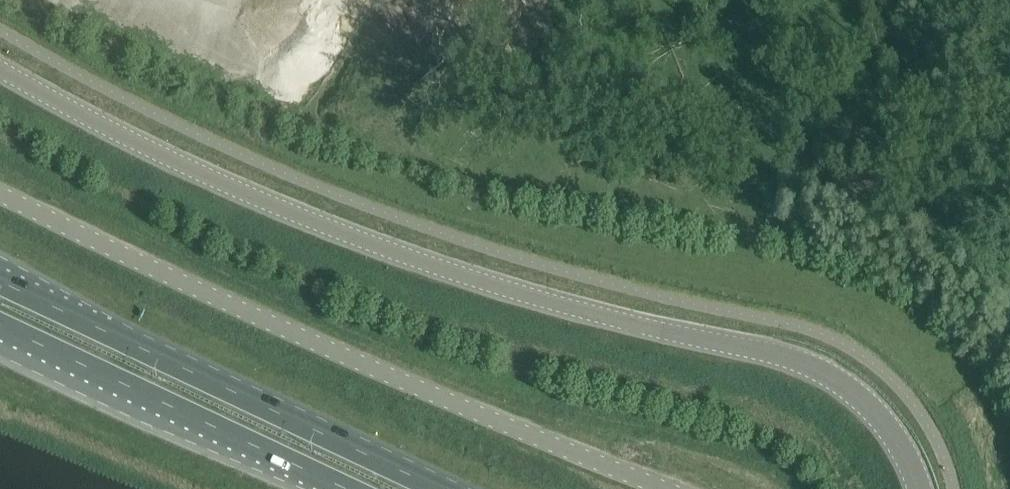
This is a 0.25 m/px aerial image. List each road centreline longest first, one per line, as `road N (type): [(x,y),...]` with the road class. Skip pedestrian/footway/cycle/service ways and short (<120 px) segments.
road 1 (tertiary): [(920,488),(891,429),(830,376),(780,356),(425,267),(239,196),(0,69)]
road 2 (unclassified): [(0,194),(417,388),(670,488)]
road 3 (trunk): [(439,488),(0,281)]
road 4 (trunk): [(0,325),(351,488)]

